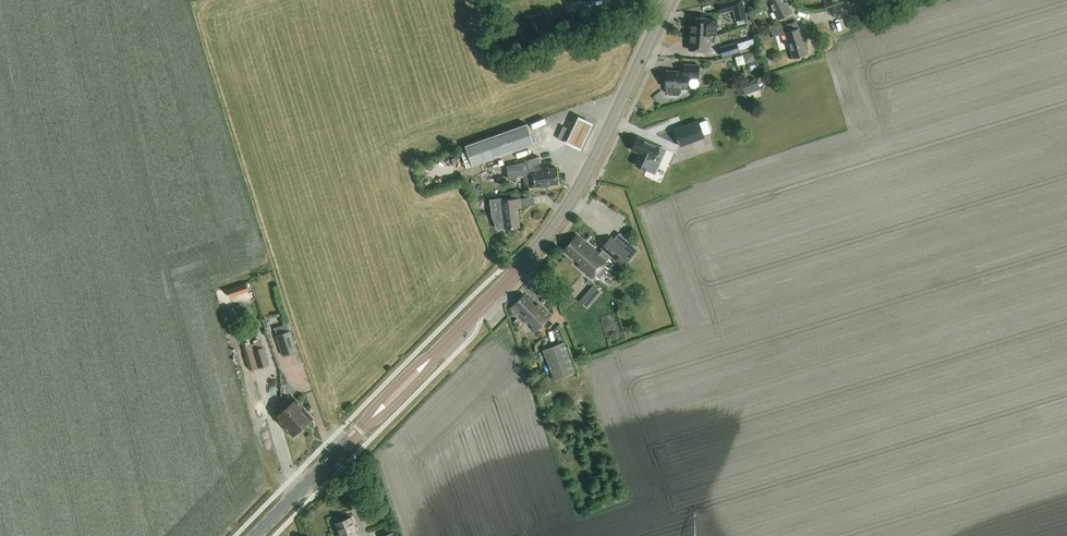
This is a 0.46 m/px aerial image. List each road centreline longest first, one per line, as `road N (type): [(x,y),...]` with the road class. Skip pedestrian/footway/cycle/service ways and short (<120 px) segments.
road 1 (secondary): [(257,535),(555,227),(671,0)]

